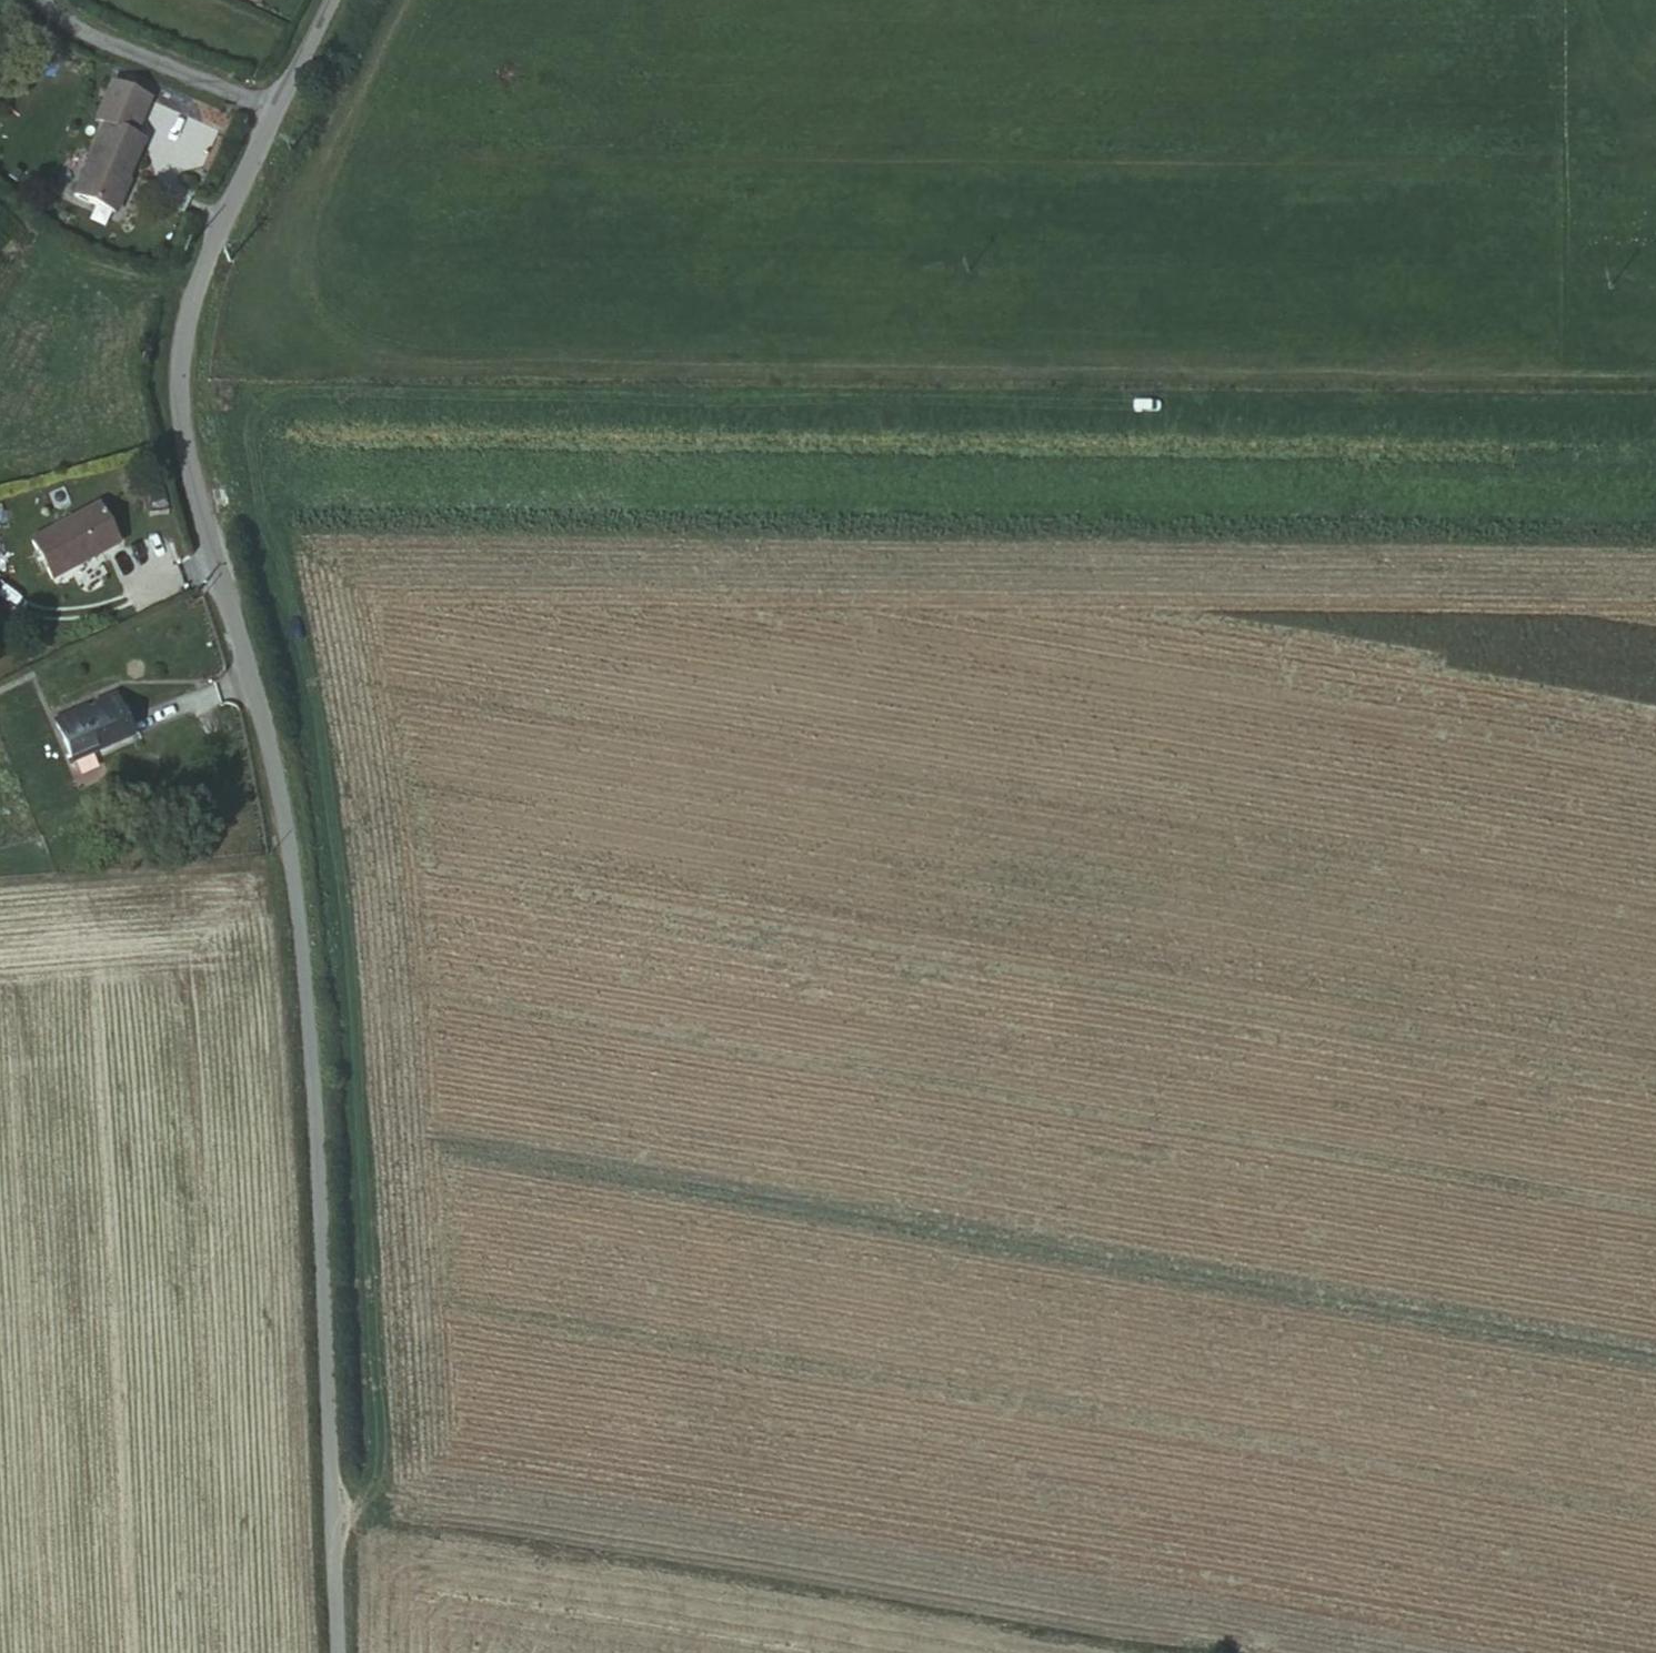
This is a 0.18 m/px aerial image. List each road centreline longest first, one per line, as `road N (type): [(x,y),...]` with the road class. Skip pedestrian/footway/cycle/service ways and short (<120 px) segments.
road 1 (unclassified): [(334,1652),(308,1127),(283,819),(172,387),(182,321),(211,240),(326,0)]

